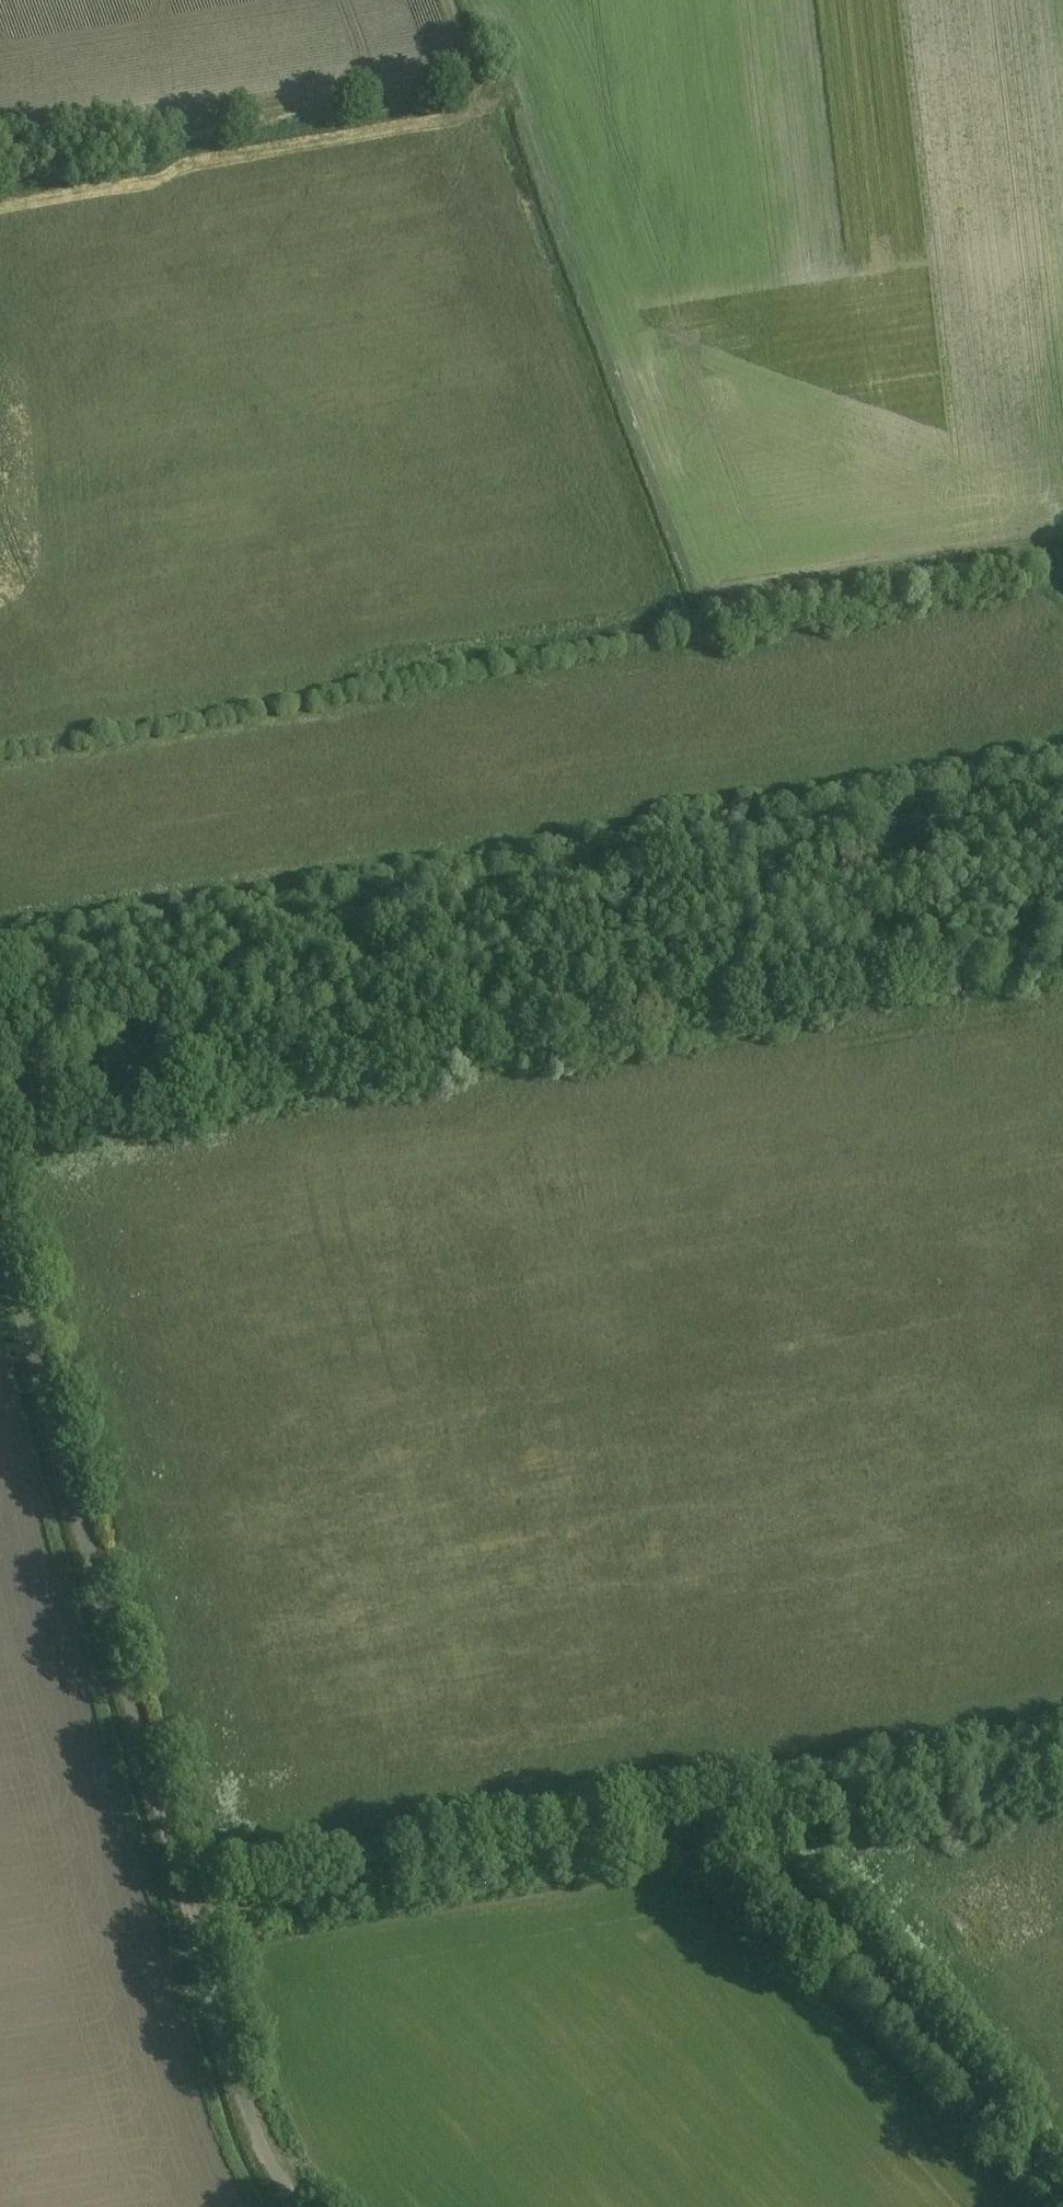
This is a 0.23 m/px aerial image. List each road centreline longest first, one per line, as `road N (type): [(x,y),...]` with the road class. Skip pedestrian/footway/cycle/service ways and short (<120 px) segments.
road 1 (track): [(1062,2191),(747,1833),(192,1915)]
road 2 (unclassified): [(297,2206),(248,2113),(0,1220)]
road 3 (track): [(442,0),(466,67),(340,101),(0,157)]

